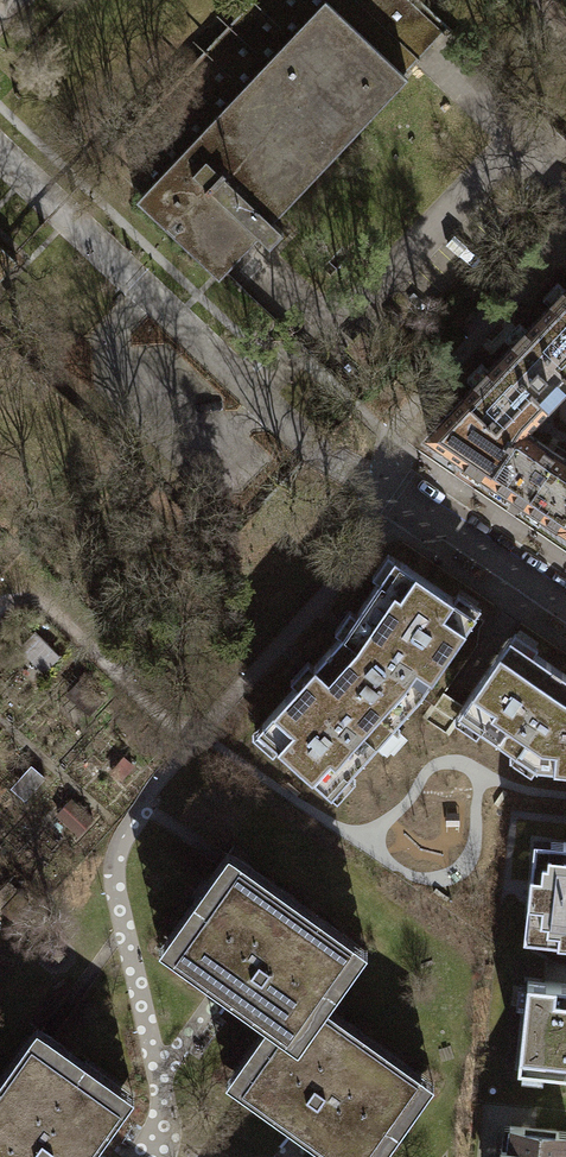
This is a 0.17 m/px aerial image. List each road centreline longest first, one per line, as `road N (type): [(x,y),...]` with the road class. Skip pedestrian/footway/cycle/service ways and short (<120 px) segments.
road 1 (residential): [(139,808),(113,860),(114,889),(163,1108),(152,1156)]
road 2 (track): [(0,587),(10,577),(188,746)]
road 3 (residential): [(378,483),(565,612)]

